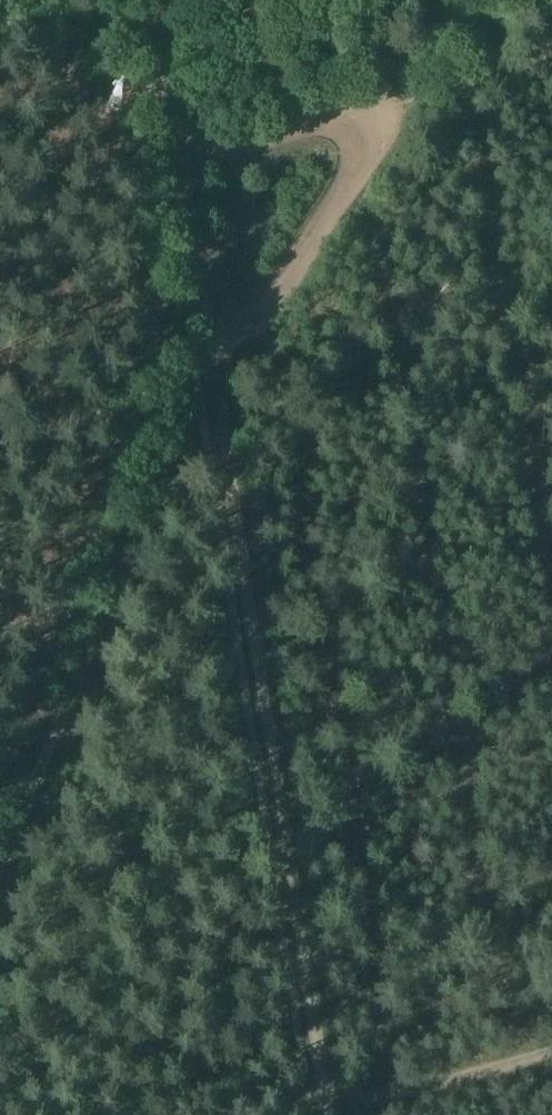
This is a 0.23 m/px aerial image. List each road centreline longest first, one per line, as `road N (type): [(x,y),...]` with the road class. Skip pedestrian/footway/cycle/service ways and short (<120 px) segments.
road 1 (track): [(335,1112),(211,370)]
road 2 (track): [(0,853),(189,384),(211,370)]
road 3 (track): [(211,370),(179,158)]
road 4 (track): [(179,158),(151,0)]

